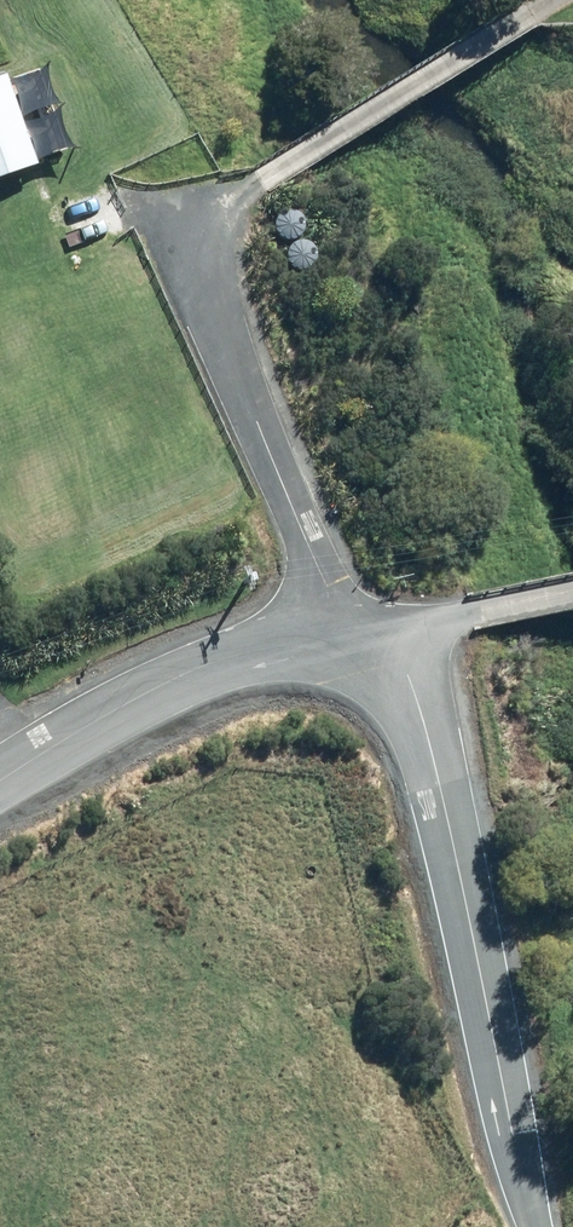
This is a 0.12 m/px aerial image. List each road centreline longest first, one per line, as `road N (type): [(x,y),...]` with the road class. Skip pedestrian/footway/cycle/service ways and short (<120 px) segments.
road 1 (unclassified): [(542,1226),(512,1137),(399,634)]
road 2 (track): [(188,240),(569,0)]
road 3 (residential): [(343,643),(188,240)]
road 4 (unclassified): [(0,784),(158,688),(216,664),(343,643)]
road 5 (unclassified): [(399,634),(572,593)]

